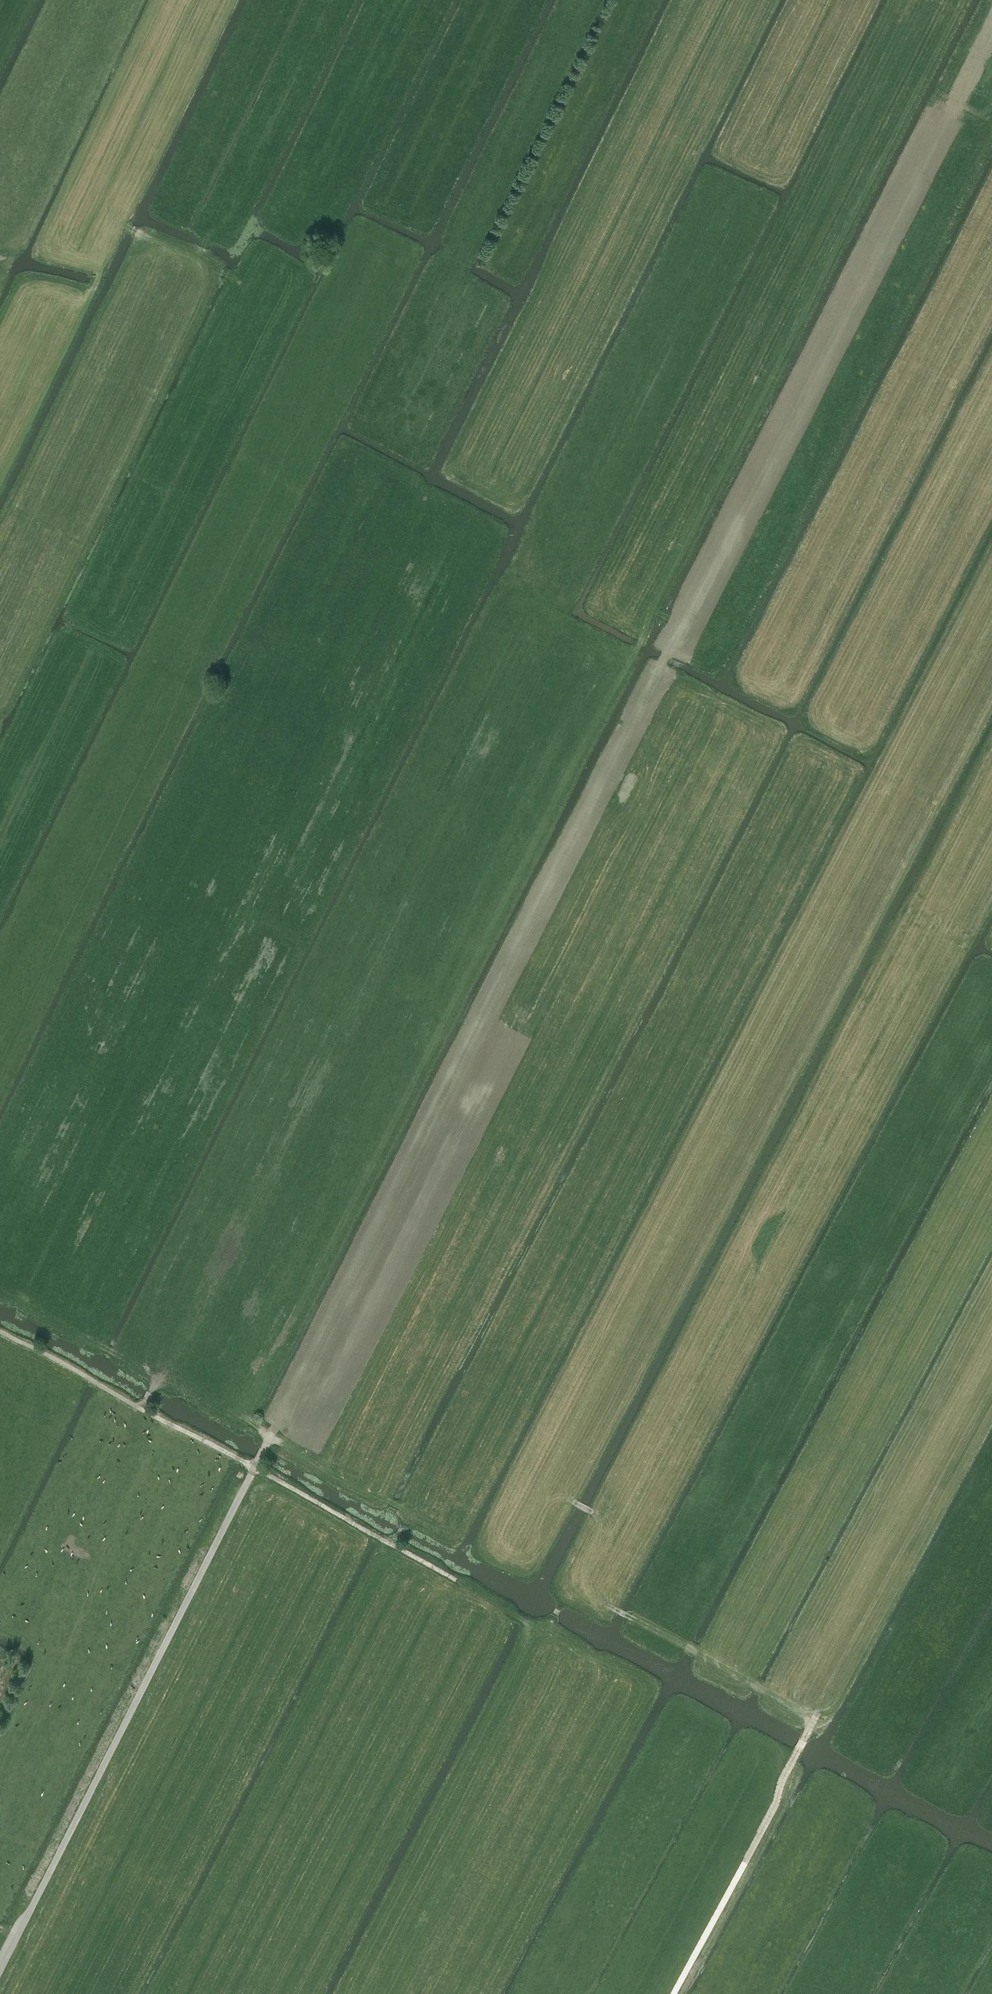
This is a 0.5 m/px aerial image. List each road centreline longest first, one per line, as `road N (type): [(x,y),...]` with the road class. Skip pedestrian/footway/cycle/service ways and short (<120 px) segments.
road 1 (track): [(483,1732),(533,1627),(0,1329)]
road 2 (track): [(0,1969),(251,1466)]

